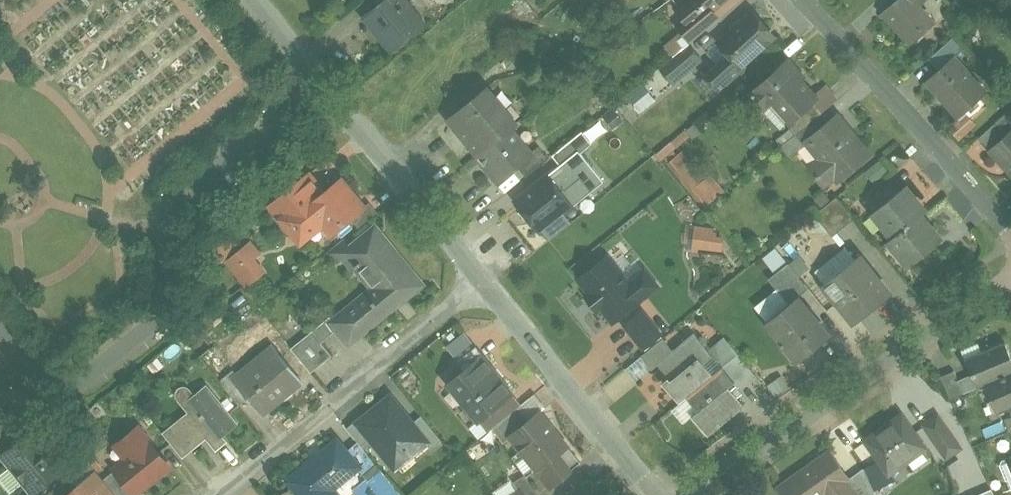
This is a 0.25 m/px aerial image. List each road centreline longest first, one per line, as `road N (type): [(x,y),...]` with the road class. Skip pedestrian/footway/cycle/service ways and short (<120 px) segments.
road 1 (residential): [(0,332),(37,374),(82,382),(170,305),(170,209),(322,79)]
road 2 (residential): [(1010,276),(689,494)]
road 3 (residential): [(477,273),(202,494)]
road 4 (residential): [(805,0),(1010,229)]
road 5 (residential): [(477,273),(660,494)]
road 6 (residential): [(322,79),(477,273)]

